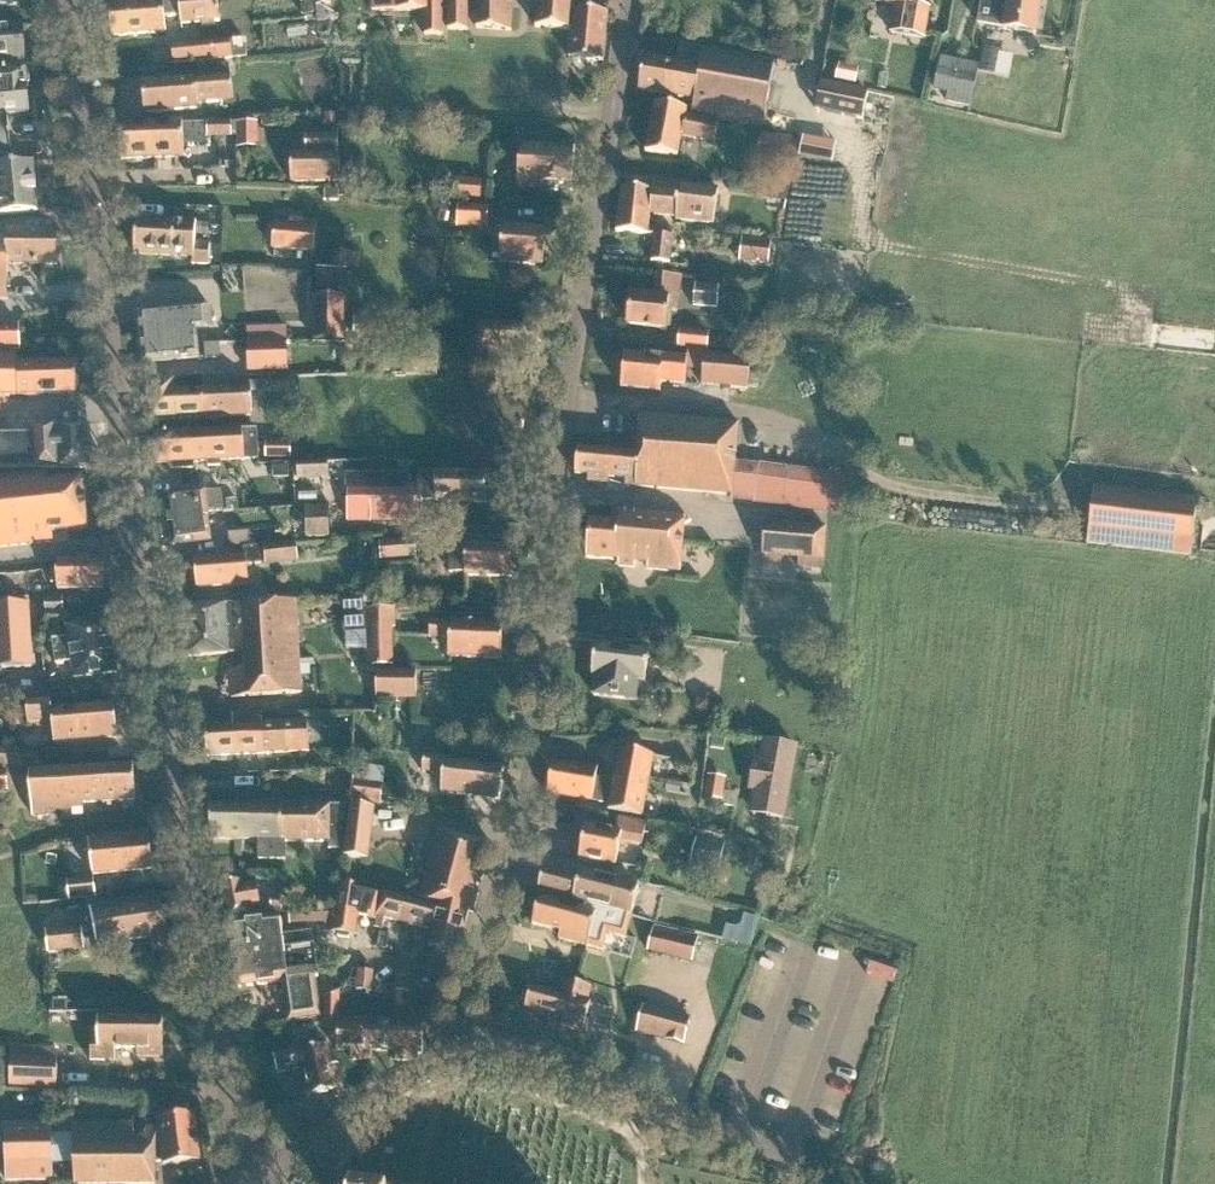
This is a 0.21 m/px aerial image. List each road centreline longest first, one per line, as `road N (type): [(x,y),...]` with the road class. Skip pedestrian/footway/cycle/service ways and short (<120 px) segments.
road 1 (residential): [(249,1172),(281,1163),(442,1060),(473,983),(530,772),(559,447),(632,0)]
road 2 (unclassified): [(249,1172),(208,980),(135,536),(70,0)]

